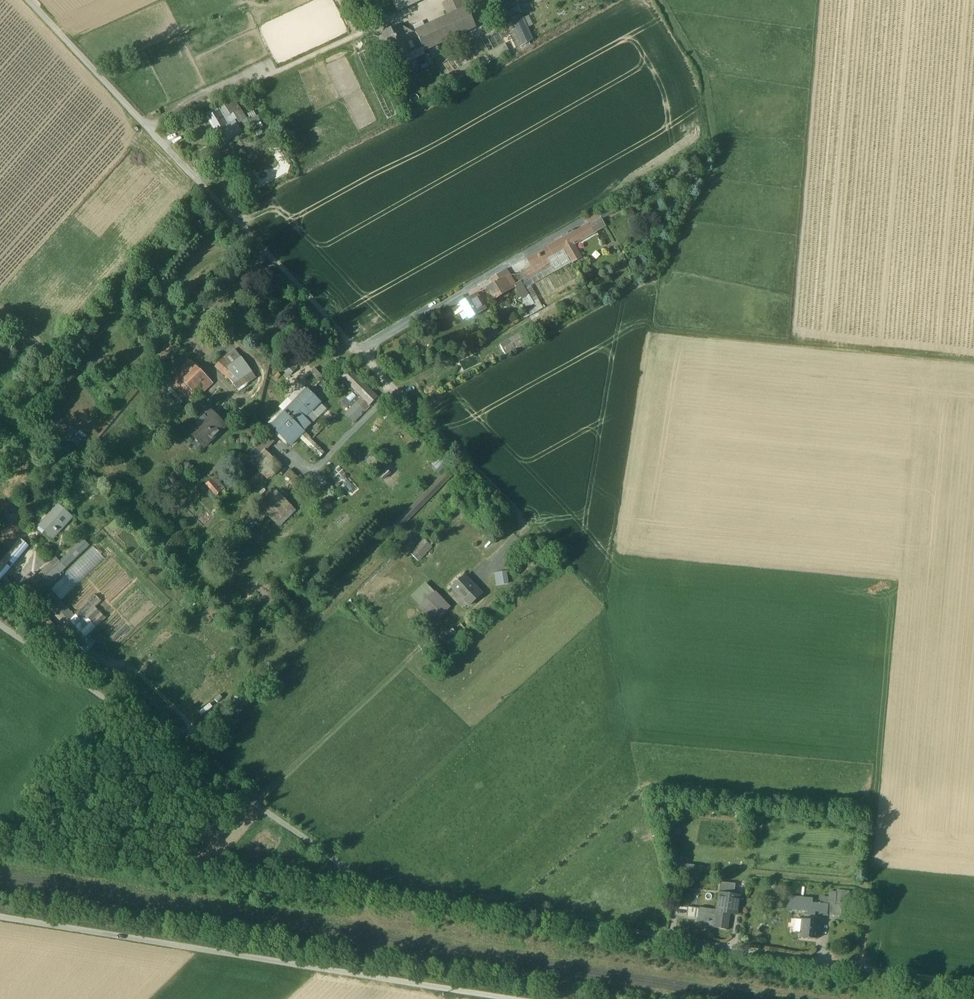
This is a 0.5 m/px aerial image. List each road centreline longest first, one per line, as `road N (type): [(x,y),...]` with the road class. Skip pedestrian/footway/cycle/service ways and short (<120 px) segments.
road 1 (unclassified): [(30,0),(532,528)]
road 2 (track): [(0,848),(143,874),(223,875),(369,896),(371,887)]
road 3 (track): [(633,330),(973,360)]
road 4 (track): [(867,969),(877,889),(755,878)]

